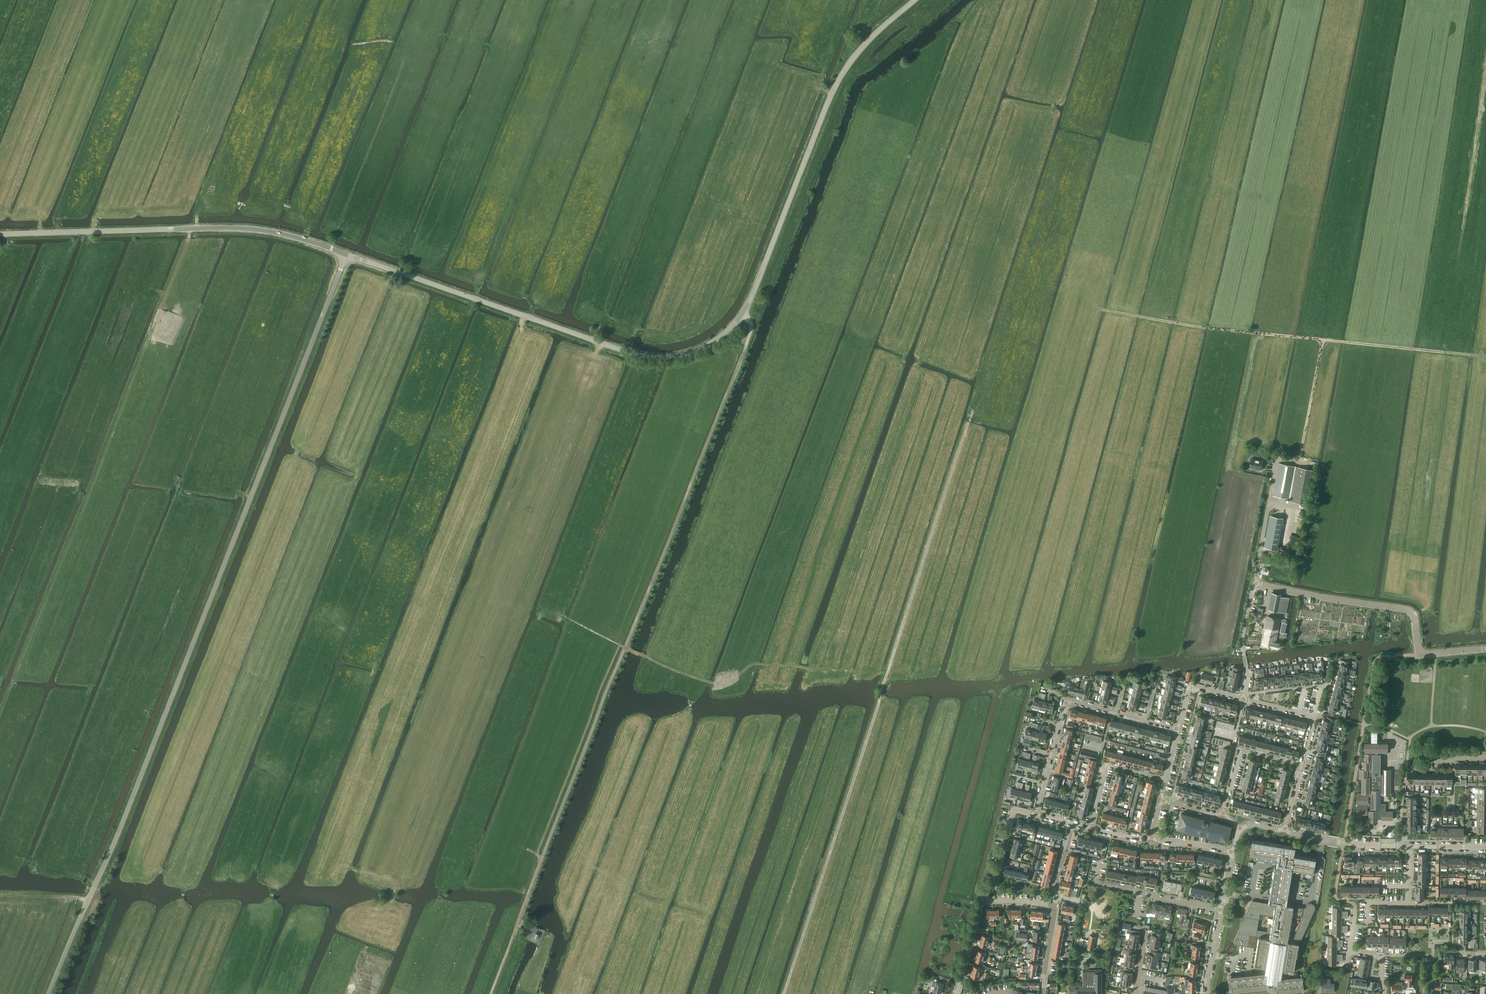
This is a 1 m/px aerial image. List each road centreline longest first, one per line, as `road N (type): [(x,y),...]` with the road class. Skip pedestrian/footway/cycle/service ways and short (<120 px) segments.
road 1 (unclassified): [(50,993),(346,255)]
road 2 (unclassified): [(346,255),(636,356),(705,348),(745,312),(840,78),(916,0)]
road 3 (track): [(491,993),(750,338),(745,312)]
road 4 (track): [(886,674),(758,663),(728,682),(708,683),(541,610),(636,356)]
road 5 (track): [(973,411),(784,993)]
road 6 (track): [(0,714),(190,229)]
road 7 (track): [(1101,309),(1485,357)]
road 8 (unclassified): [(0,235),(253,230),(346,255)]
road 9 (track): [(330,249),(404,60)]
road 10 (unclassified): [(1254,583),(1408,610),(1419,653)]
road 11 (residential): [(1220,910),(1096,883),(1100,861)]
road 12 (track): [(1323,340),(1298,463),(1278,459)]
road 13 (residential): [(1223,813),(1239,751),(1302,767)]
road 14 (residential): [(1285,829),(1410,847)]
road 15 (residential): [(1302,767),(1312,718),(1243,700)]

